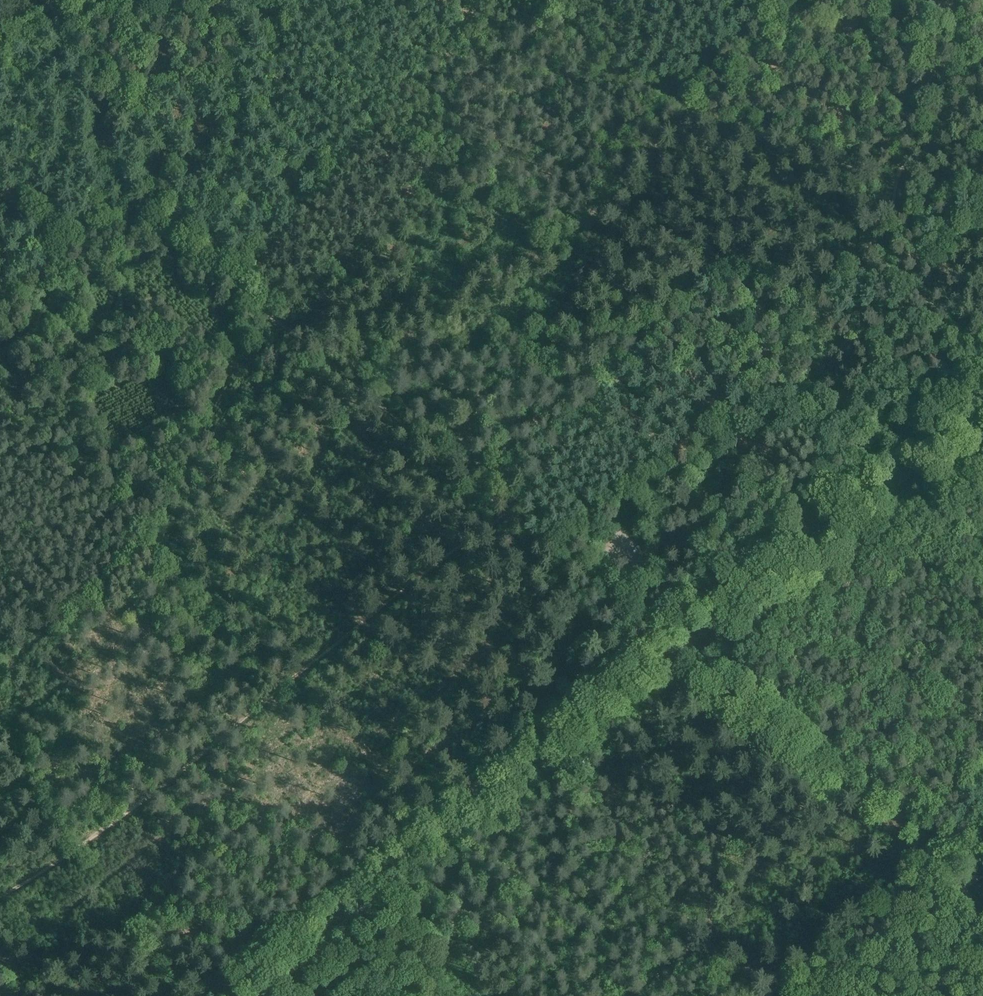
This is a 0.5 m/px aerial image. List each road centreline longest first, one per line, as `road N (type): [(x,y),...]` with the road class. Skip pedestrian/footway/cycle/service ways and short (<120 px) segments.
road 1 (secondary): [(229,995),(982,413)]
road 2 (track): [(804,973),(703,960),(671,969),(642,995)]
road 3 (track): [(923,853),(804,973)]

